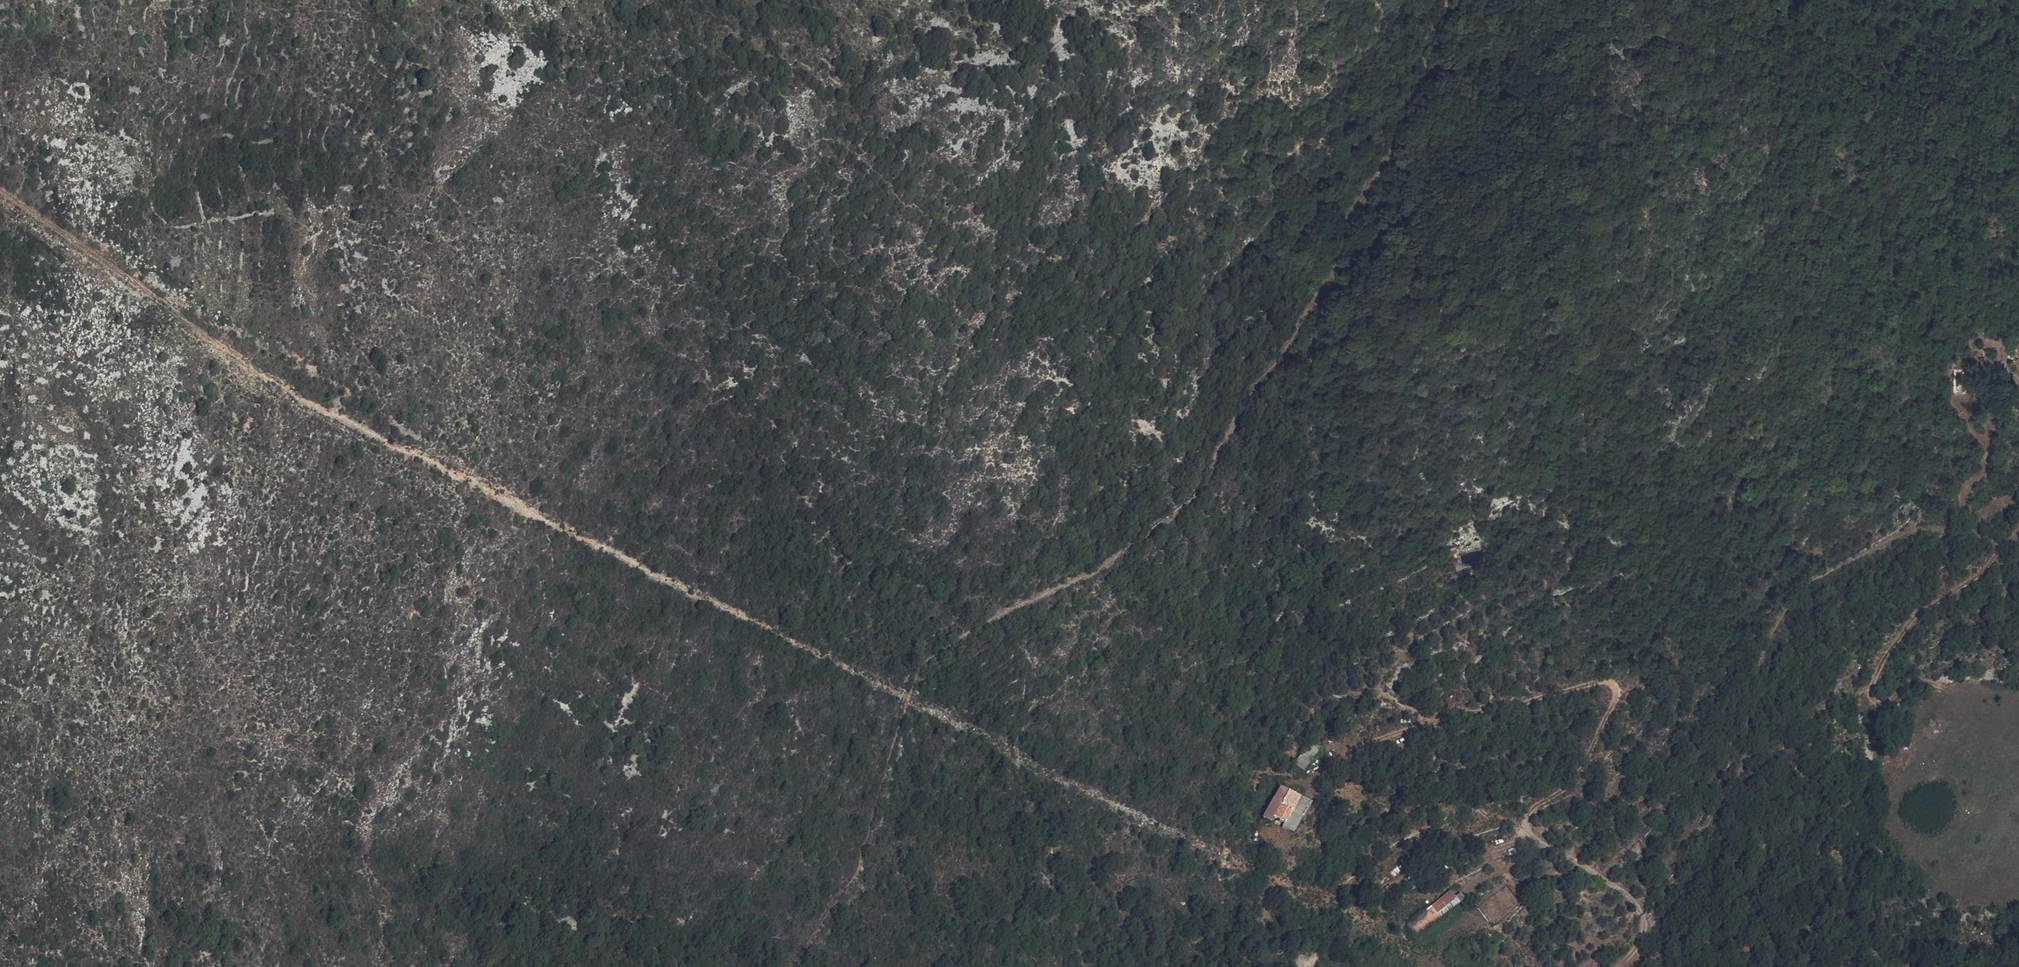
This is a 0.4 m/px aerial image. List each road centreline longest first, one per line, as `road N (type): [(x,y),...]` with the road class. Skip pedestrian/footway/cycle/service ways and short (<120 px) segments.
road 1 (track): [(1609,966),(1646,927),(1637,905),(1541,847),(1527,826),(1531,814),(1572,788),(1616,703),(1611,686),(1458,717),(1323,769)]
road 2 (track): [(2018,529),(1978,573),(1910,623),(1883,663),(1873,705),(1918,685),(2002,689)]

